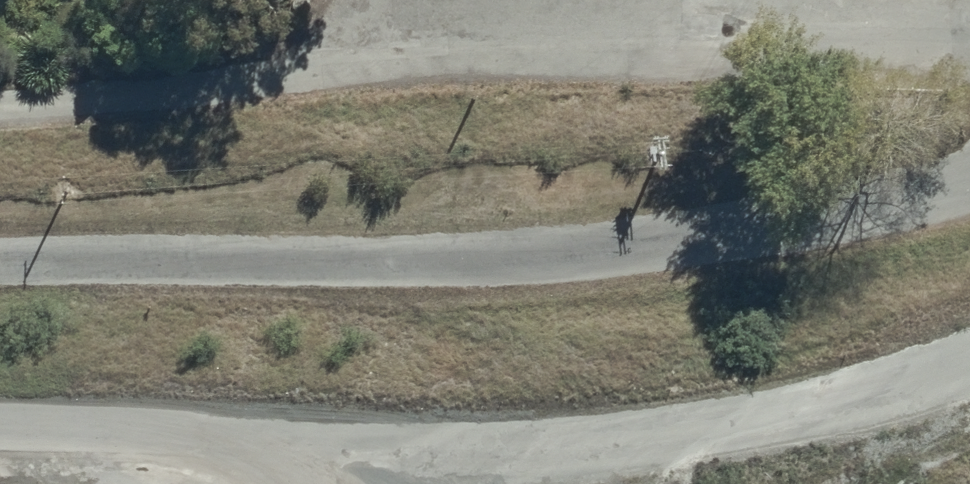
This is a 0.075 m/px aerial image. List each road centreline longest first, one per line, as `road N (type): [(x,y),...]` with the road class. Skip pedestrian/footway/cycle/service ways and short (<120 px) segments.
road 1 (track): [(969,186),(639,257),(0,269)]
road 2 (track): [(969,27),(467,51),(0,110)]

